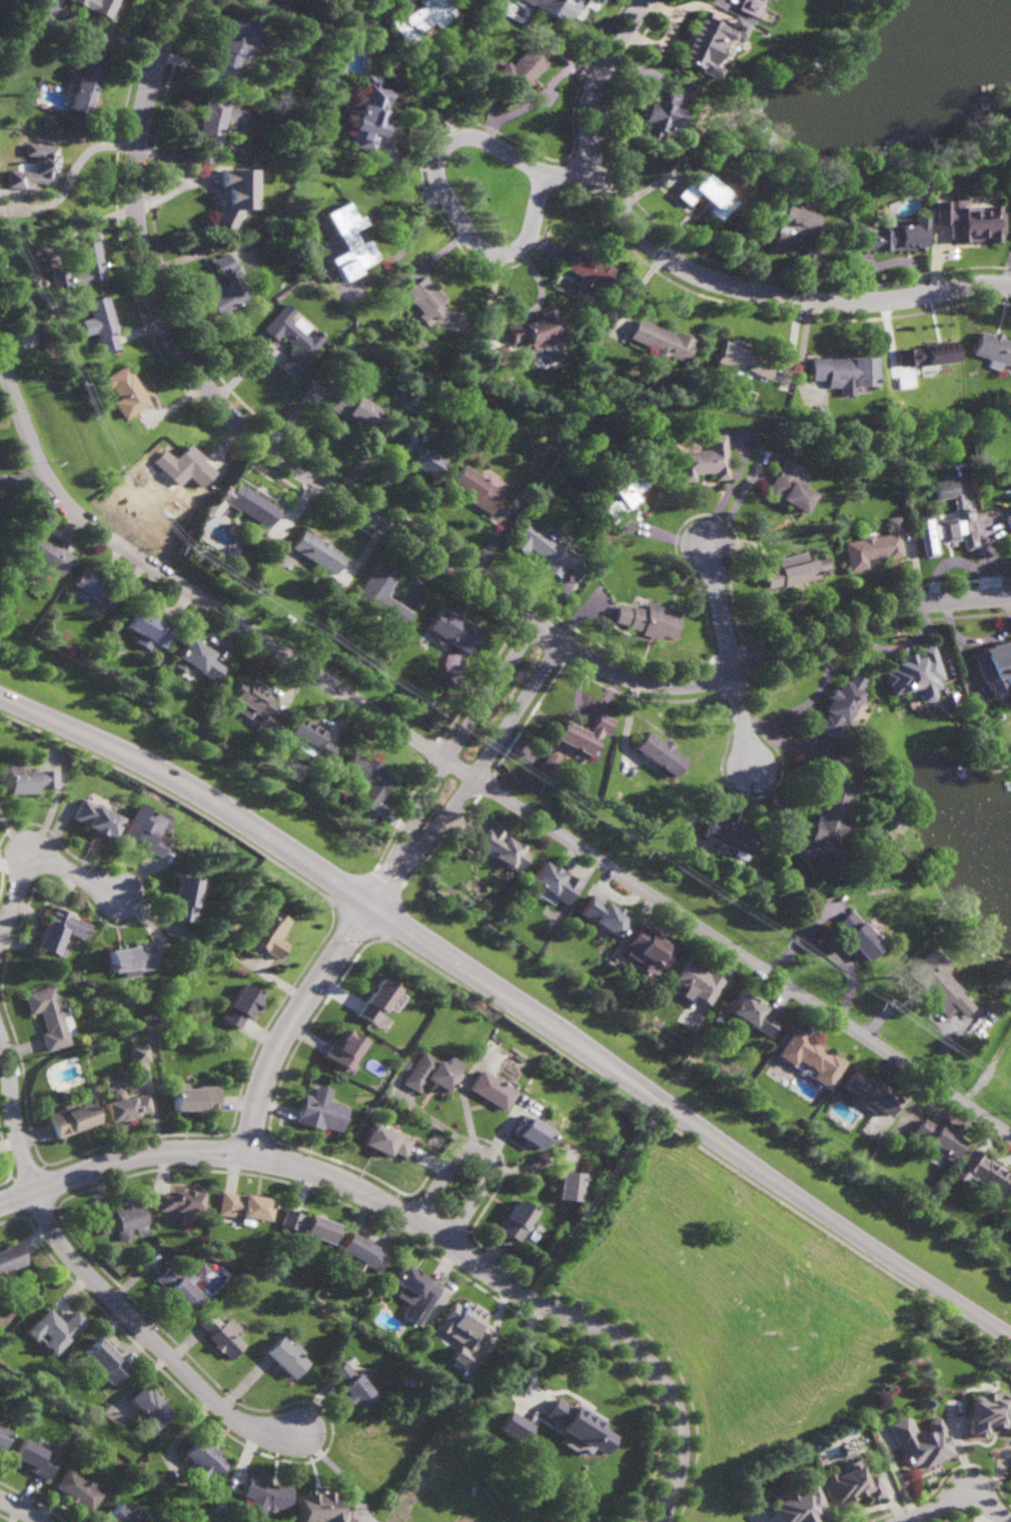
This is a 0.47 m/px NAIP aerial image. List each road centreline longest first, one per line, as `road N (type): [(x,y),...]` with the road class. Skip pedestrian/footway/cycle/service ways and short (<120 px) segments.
road 1 (residential): [(180,0),(141,123),(141,244),(158,305),(200,380),(282,457),(562,642),(650,682),(736,675),(899,608),(1010,596)]
road 2 (residential): [(0,356),(48,484),(86,522),(1010,1139)]
road 3 (secondary): [(1010,1333),(252,826),(157,769),(0,696)]
road 4 (residential): [(0,1205),(126,1159),(171,1152),(250,1155),(346,1184),(543,1305),(612,1331),(647,1359),(671,1396),(679,1429),(662,1521)]
road 5 (residential): [(1010,286),(883,303),(798,300),(703,277),(656,249),(590,169),(596,89),(646,0)]
road 6 (residential): [(35,1192),(67,1250),(221,1409),(254,1428),(299,1432)]
road 7 (residential): [(534,224),(544,176),(475,138),(442,151),(439,183),(486,252),(523,248),(534,224)]
road 8 (residential): [(373,905),(473,778),(562,642)]
road 9 (residential): [(533,624),(445,760),(373,905)]
road 10 (residential): [(250,1155),(276,1056),(373,905)]
road 11 (residential): [(753,767),(708,543)]
road 12 (residential): [(446,1244),(491,1173),(486,1155),(466,1150),(457,1157),(414,1224)]
road 13 (residential): [(0,941),(19,884),(38,866),(59,865),(121,896)]
road 14 (residential): [(35,1192),(0,1029)]

